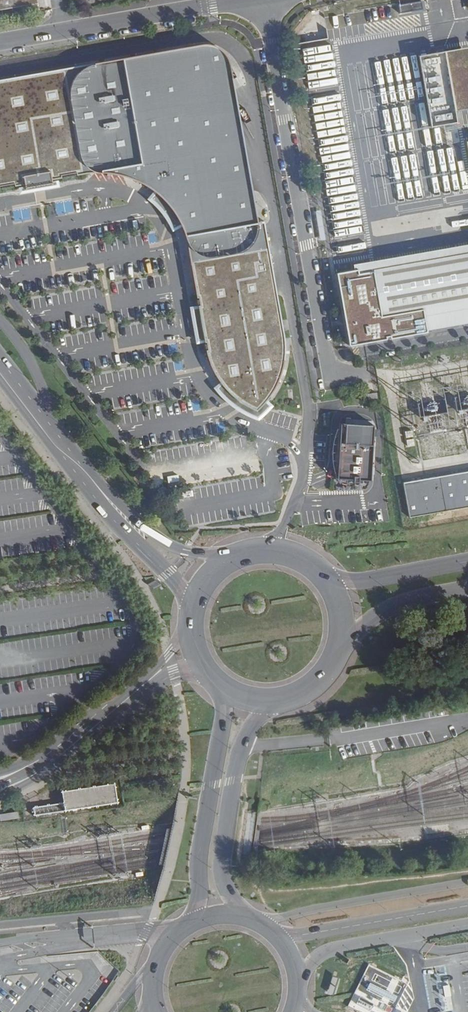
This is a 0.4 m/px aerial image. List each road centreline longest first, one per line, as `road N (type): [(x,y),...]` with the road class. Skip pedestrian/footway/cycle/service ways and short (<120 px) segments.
road 1 (unclassified): [(263,0),(329,370),(342,380),(377,377)]
road 2 (residential): [(0,42),(251,0)]
road 3 (tertiary): [(222,691),(193,919)]
road 4 (tertiary): [(241,914),(221,862),(230,799),(251,727),(276,703)]
road 5 (unclassified): [(467,906),(279,935)]
road 6 (unclassified): [(300,982),(315,959),(337,948),(467,925)]
road 7 (residential): [(140,688),(46,767),(0,791)]
road 8 (primary): [(98,494),(0,364)]
road 9 (primary): [(229,562),(166,543),(98,494)]
road 10 (primary): [(98,494),(192,608)]
road 11 (primary): [(467,560),(324,581)]
road 12 (primary): [(339,646),(408,601),(467,588)]

